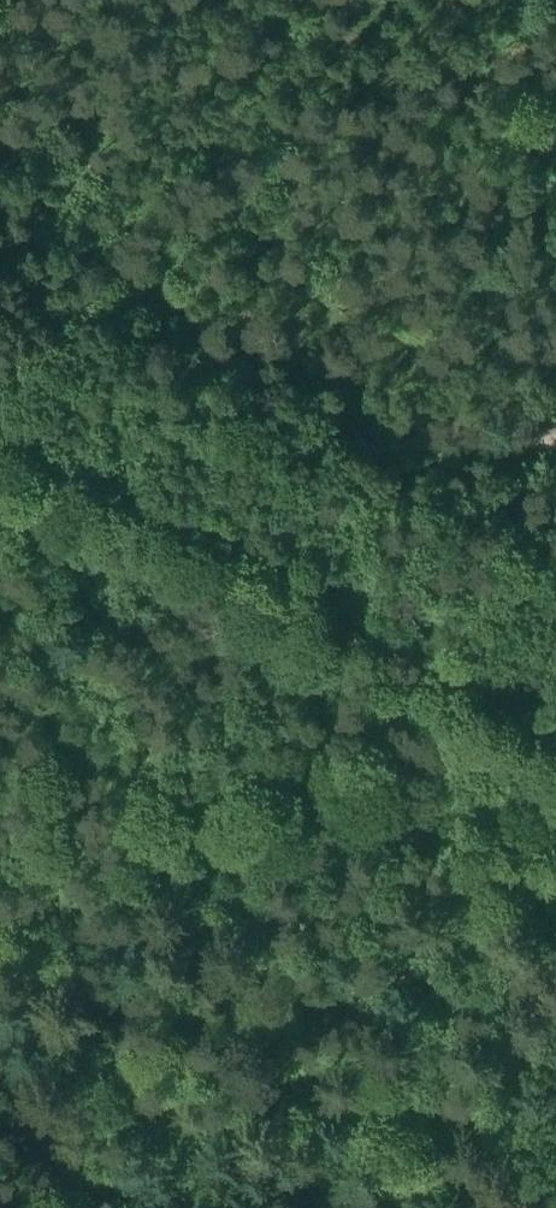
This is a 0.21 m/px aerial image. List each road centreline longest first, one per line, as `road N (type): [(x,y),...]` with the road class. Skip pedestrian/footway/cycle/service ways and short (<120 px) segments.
road 1 (track): [(428,670),(255,707),(0,1108)]
road 2 (track): [(99,459),(138,515),(428,670),(555,723)]
road 3 (track): [(555,441),(99,459)]

